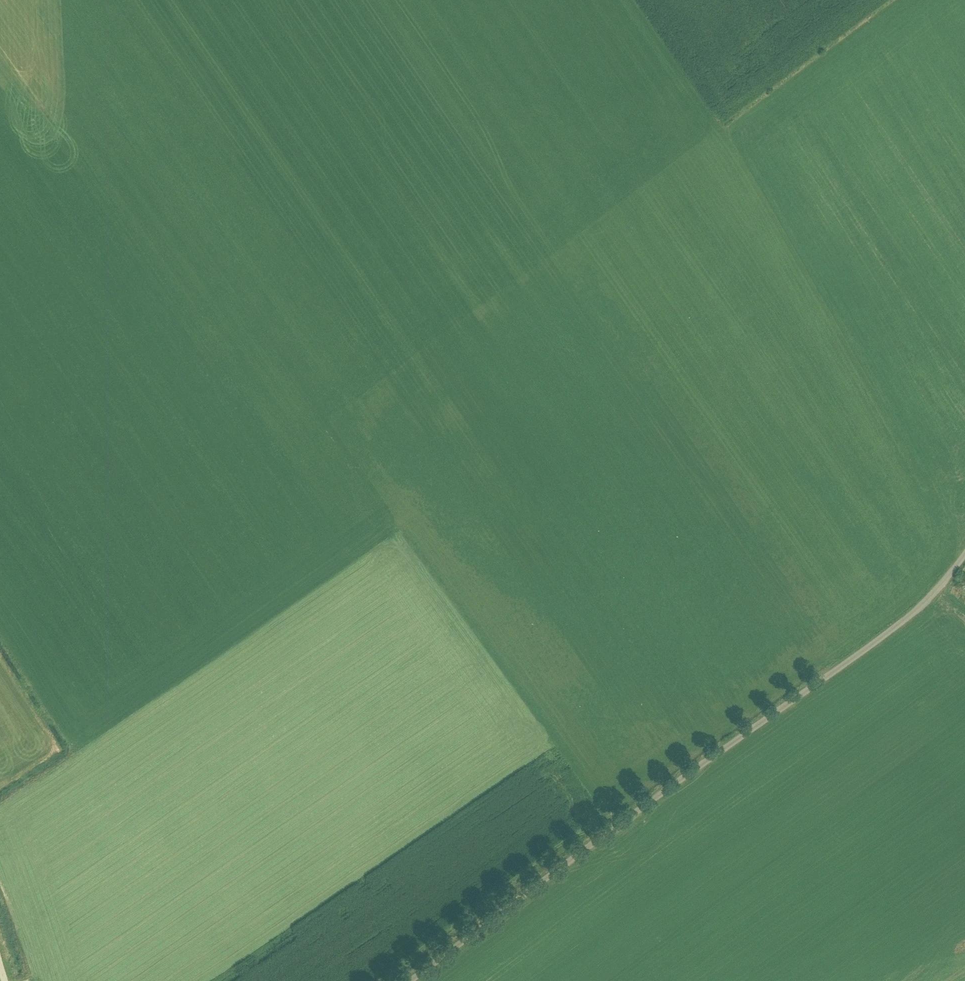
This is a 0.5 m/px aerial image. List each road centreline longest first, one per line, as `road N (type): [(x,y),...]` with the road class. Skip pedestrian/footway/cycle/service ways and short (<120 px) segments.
road 1 (unclassified): [(415,980),(928,603),(964,558)]

